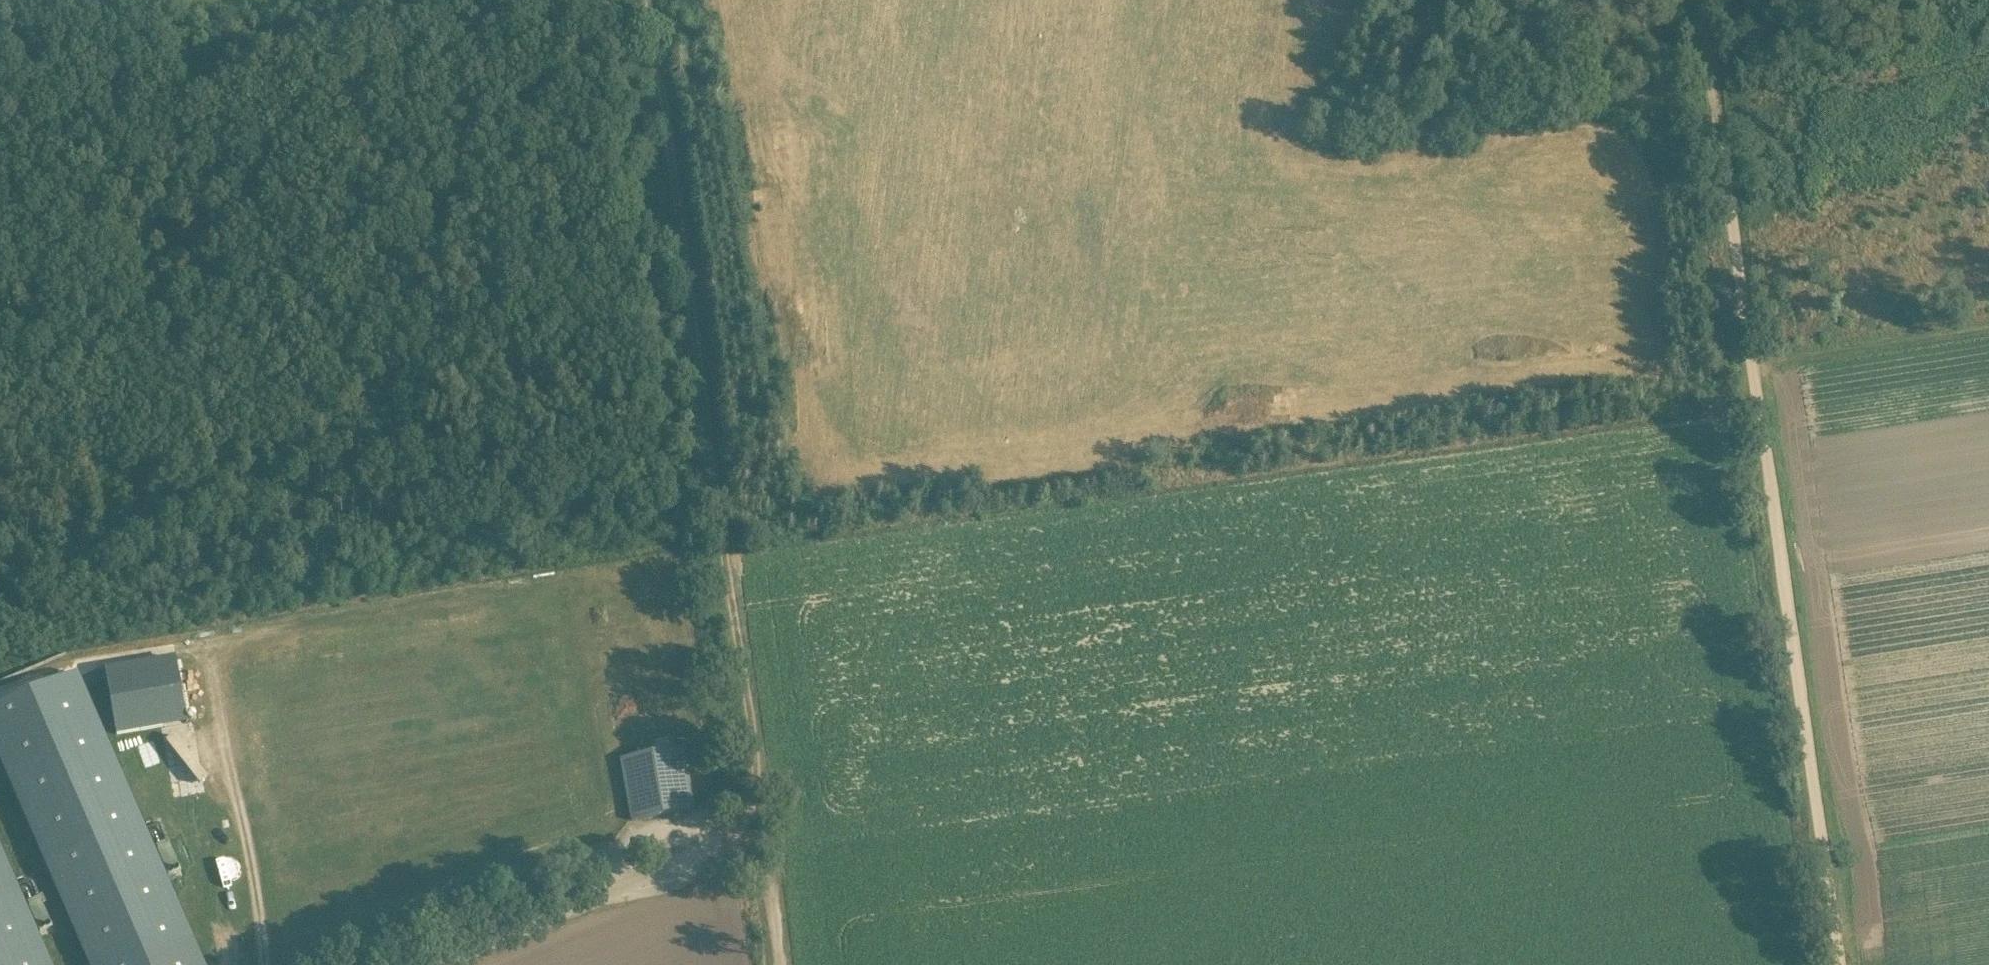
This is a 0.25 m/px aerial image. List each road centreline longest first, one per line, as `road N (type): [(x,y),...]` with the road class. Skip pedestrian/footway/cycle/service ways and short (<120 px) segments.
road 1 (track): [(779,964),(767,883),(735,839),(754,796),(752,727),(642,0)]
road 2 (track): [(1841,964),(1704,0)]
road 3 (unclassified): [(441,964),(735,839)]
road 4 (track): [(1988,330),(1759,367)]

